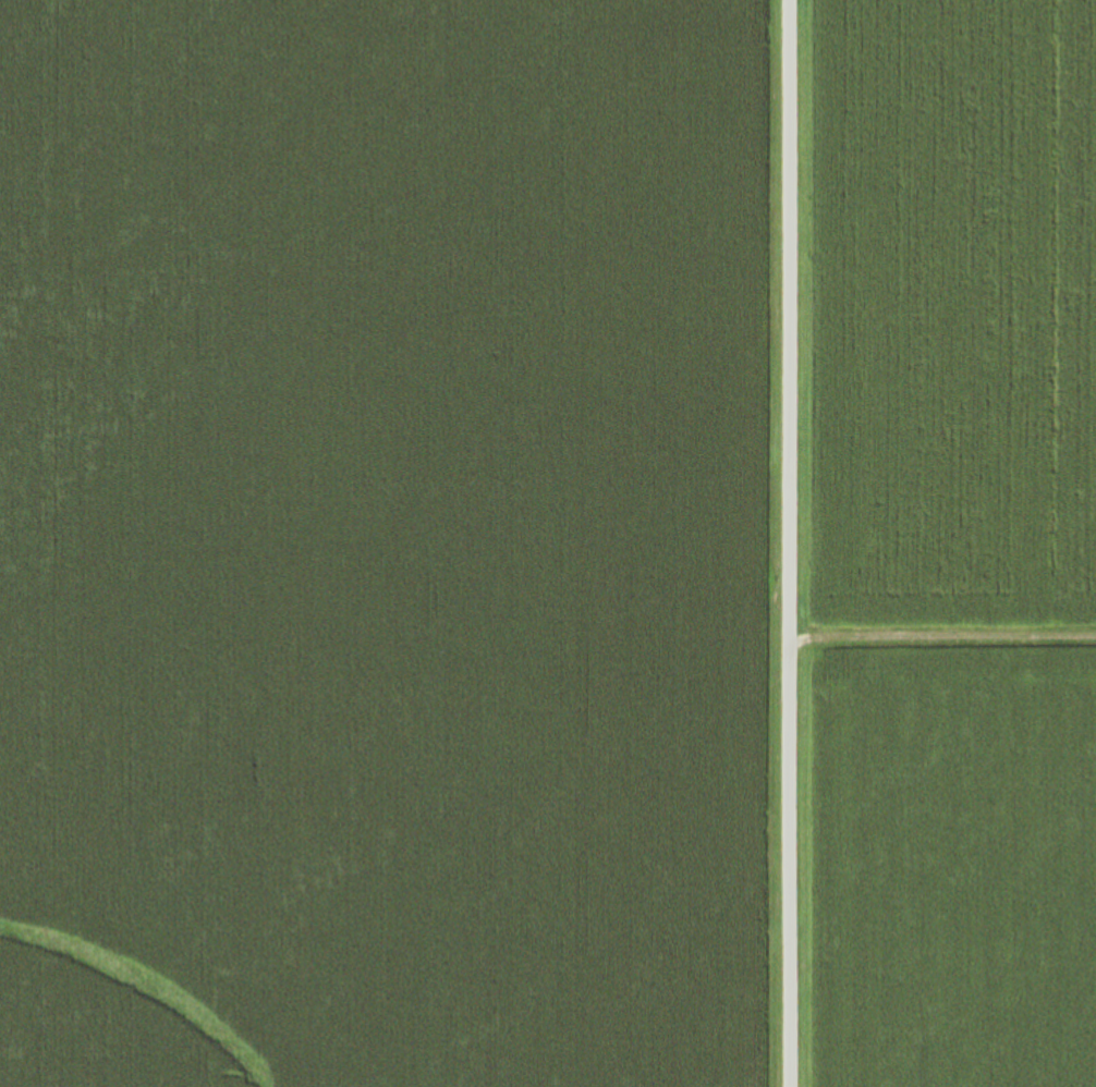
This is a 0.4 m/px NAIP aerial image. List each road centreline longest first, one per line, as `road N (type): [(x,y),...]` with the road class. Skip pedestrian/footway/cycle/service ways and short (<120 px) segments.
road 1 (residential): [(769,1086),(778,0)]

